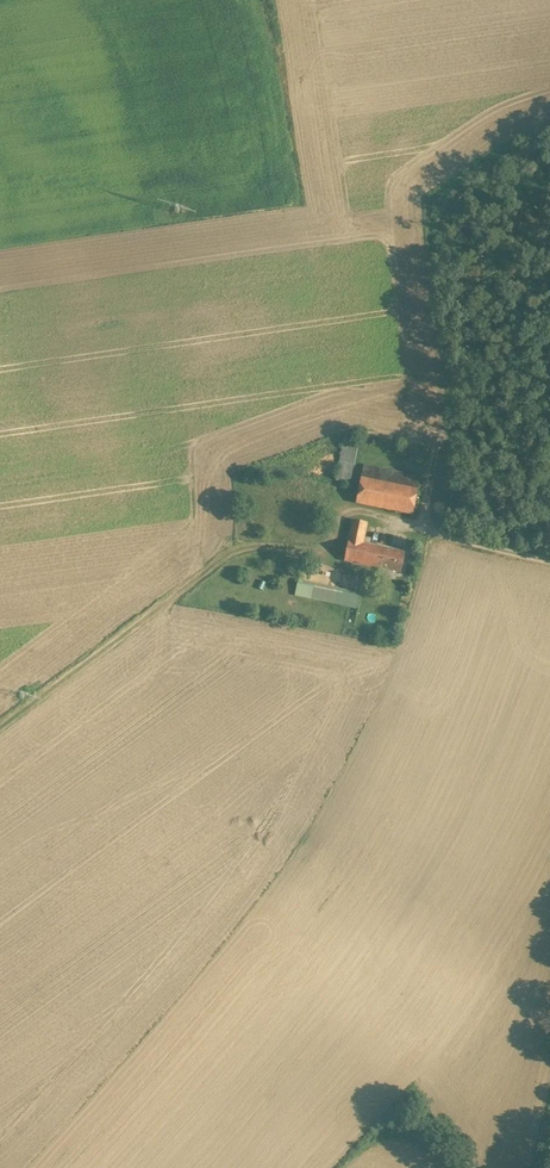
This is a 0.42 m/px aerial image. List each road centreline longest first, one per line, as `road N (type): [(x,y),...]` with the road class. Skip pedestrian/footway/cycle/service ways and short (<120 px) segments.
road 1 (track): [(0,726),(232,553),(252,545),(312,549)]
road 2 (track): [(400,523),(549,560)]

